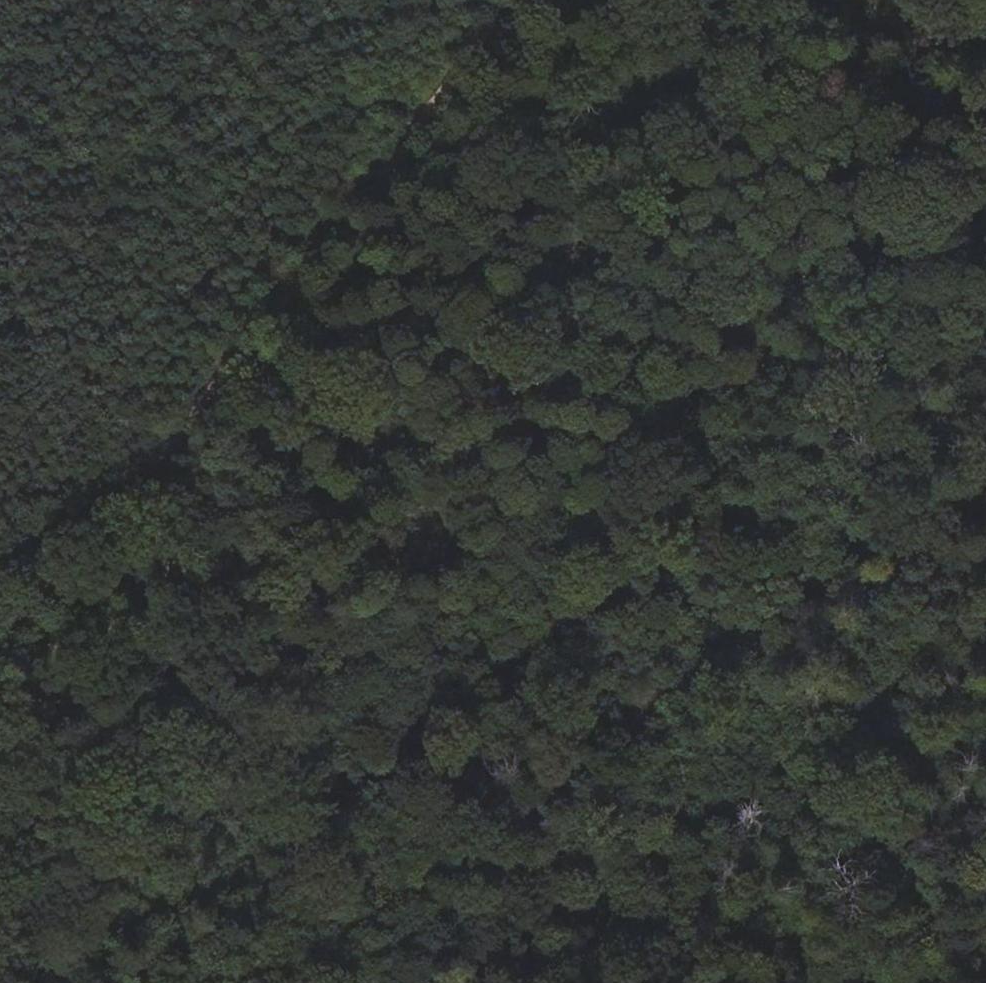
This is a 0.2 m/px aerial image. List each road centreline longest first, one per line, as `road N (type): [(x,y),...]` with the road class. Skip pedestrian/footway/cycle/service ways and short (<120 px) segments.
road 1 (track): [(0,637),(514,0)]

